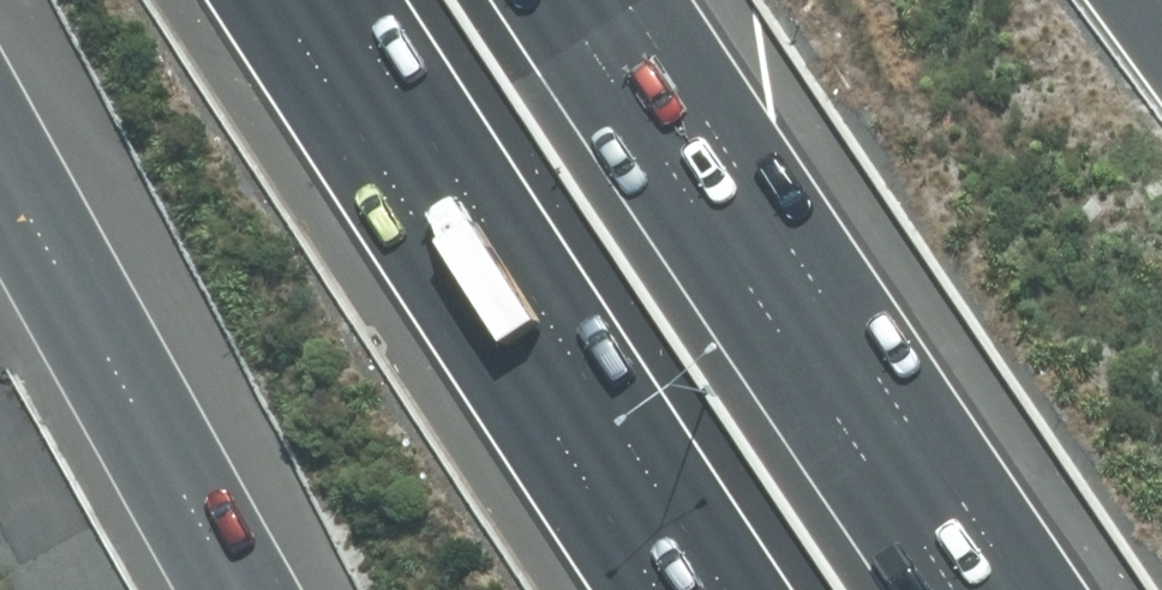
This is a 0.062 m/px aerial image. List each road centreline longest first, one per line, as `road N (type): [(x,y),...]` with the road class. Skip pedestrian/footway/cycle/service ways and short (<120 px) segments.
road 1 (motorway): [(737,589),(350,0)]
road 2 (motorway): [(597,0),(978,589)]
road 3 (motorway): [(248,589),(0,109)]

